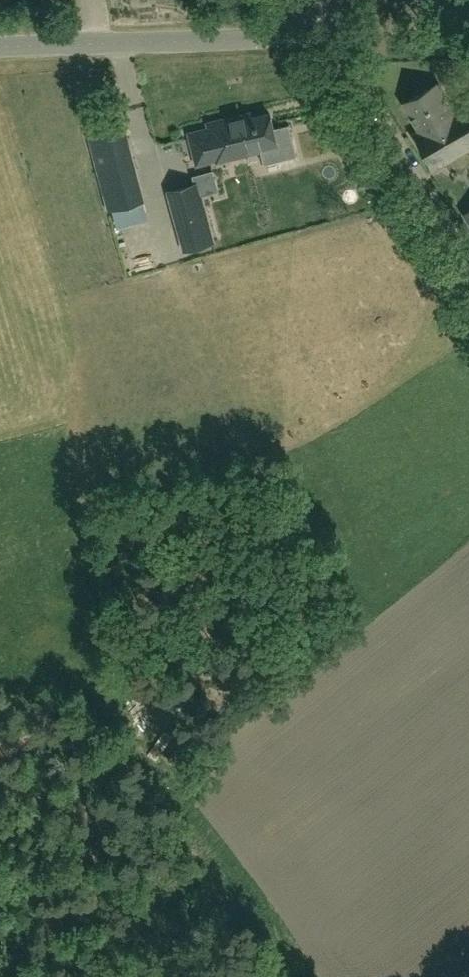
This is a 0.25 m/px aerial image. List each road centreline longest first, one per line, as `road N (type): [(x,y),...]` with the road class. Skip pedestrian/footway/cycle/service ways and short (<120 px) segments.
road 1 (tertiary): [(0,49),(257,41),(319,19)]
road 2 (unclassified): [(468,258),(319,19)]

